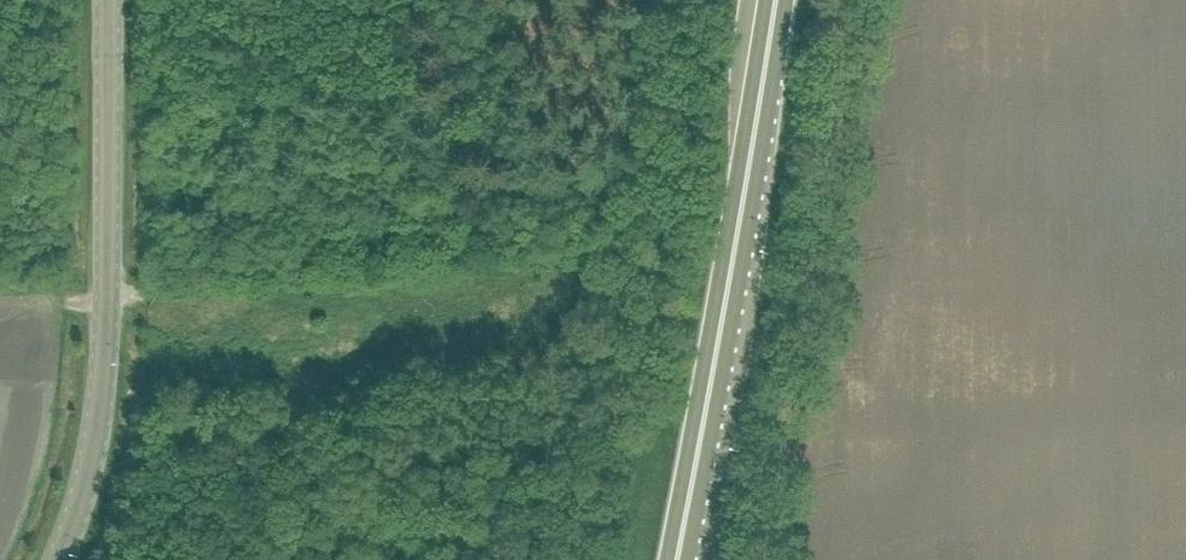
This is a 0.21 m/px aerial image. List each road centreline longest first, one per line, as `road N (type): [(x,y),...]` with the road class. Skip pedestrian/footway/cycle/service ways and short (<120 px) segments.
road 1 (trunk): [(678,559),(776,0)]
road 2 (unclassified): [(856,0),(760,559)]
road 3 (secondary): [(109,0),(103,386),(85,485),(60,559)]
road 4 (track): [(578,559),(651,170)]
road 5 (track): [(651,170),(660,0)]

